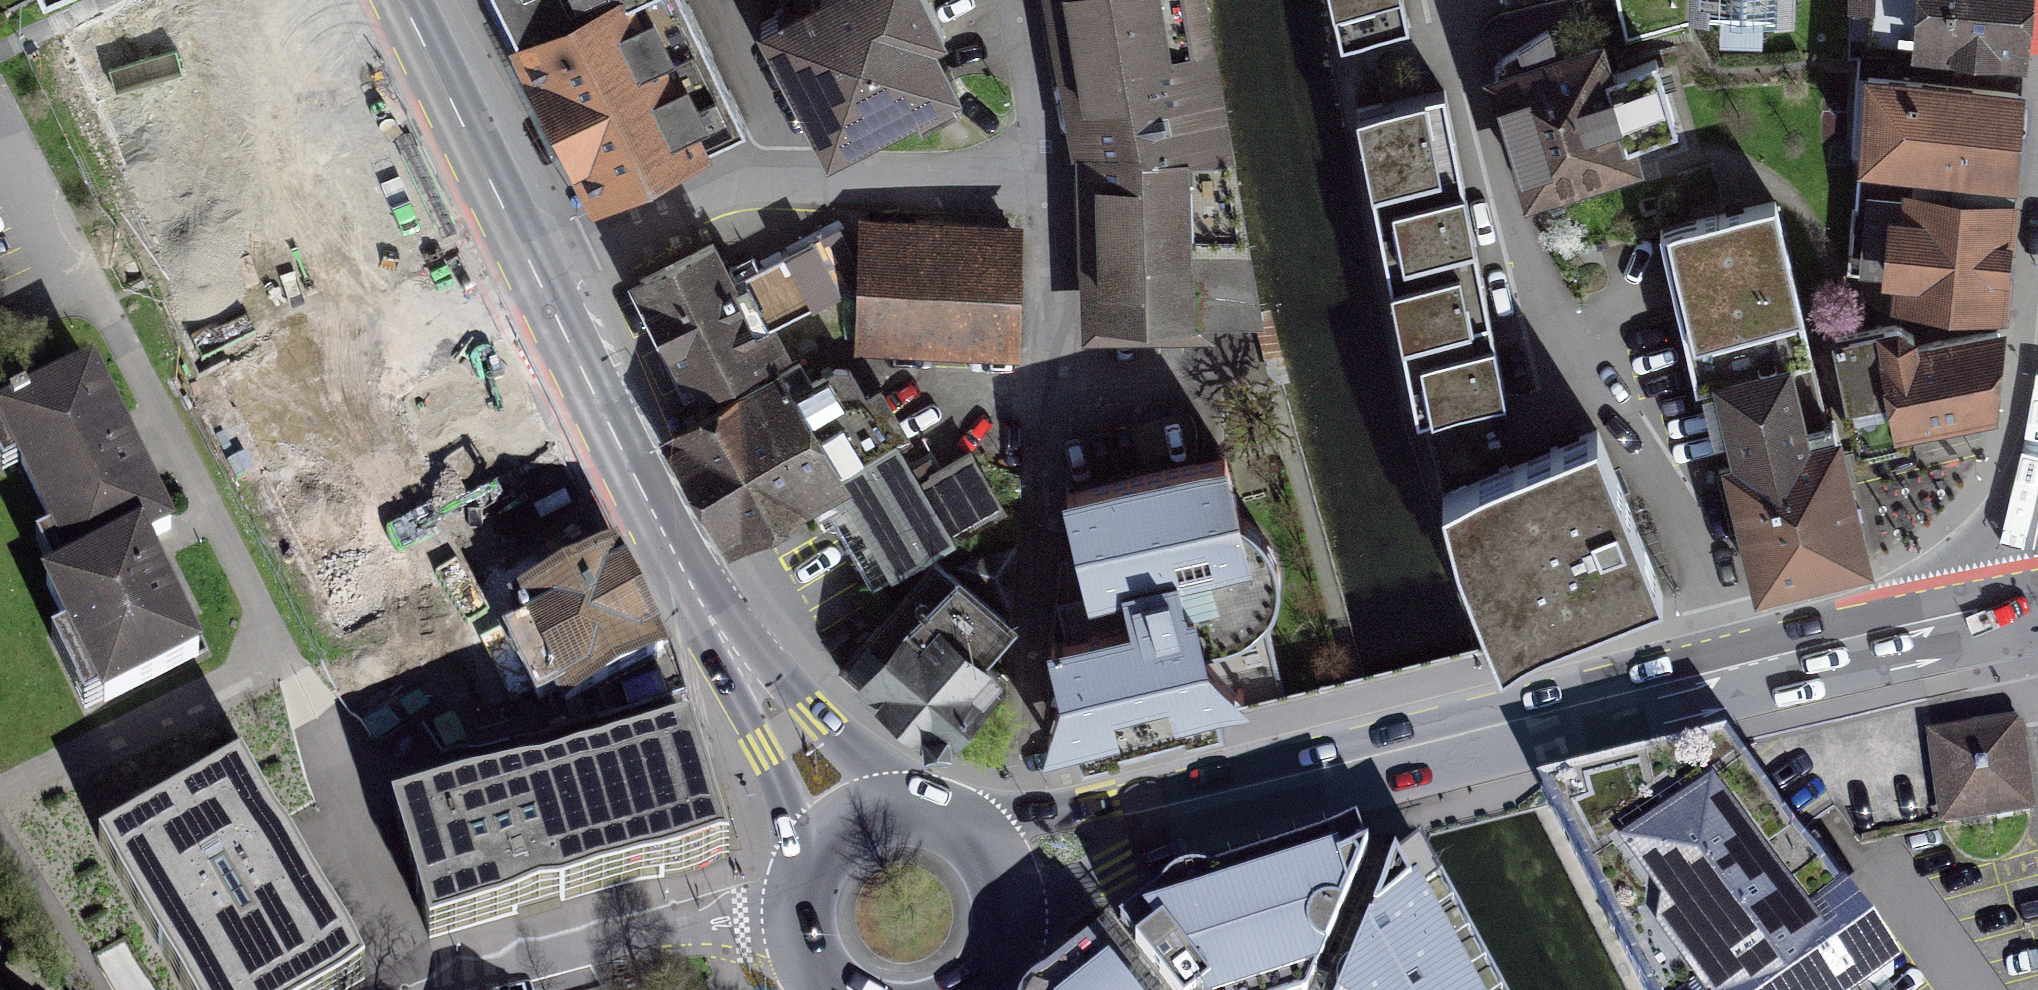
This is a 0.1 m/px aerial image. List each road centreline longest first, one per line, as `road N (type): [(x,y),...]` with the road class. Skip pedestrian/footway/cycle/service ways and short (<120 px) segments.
road 1 (primary): [(1735,667),(1197,804),(1006,870)]
road 2 (residential): [(1735,667),(1711,585),(1516,235),(1447,0)]
road 3 (primary): [(532,265),(649,508),(839,820)]
road 4 (residential): [(532,265),(703,191),(783,172),(1050,181)]
road 5 (residential): [(1050,181),(1044,514)]
road 6 (primary): [(2027,604),(1735,667)]
road 7 (primary): [(402,0),(532,265)]
road 8 (residential): [(738,913),(490,989)]
road 9 (primary): [(1006,870),(962,819),(922,803),(879,804),(839,820)]
road 10 (residential): [(1013,0),(1050,181)]
road 11 (residential): [(90,293),(0,144)]
road 12 (primary): [(986,989),(1011,946),(1015,908),(1006,870)]

